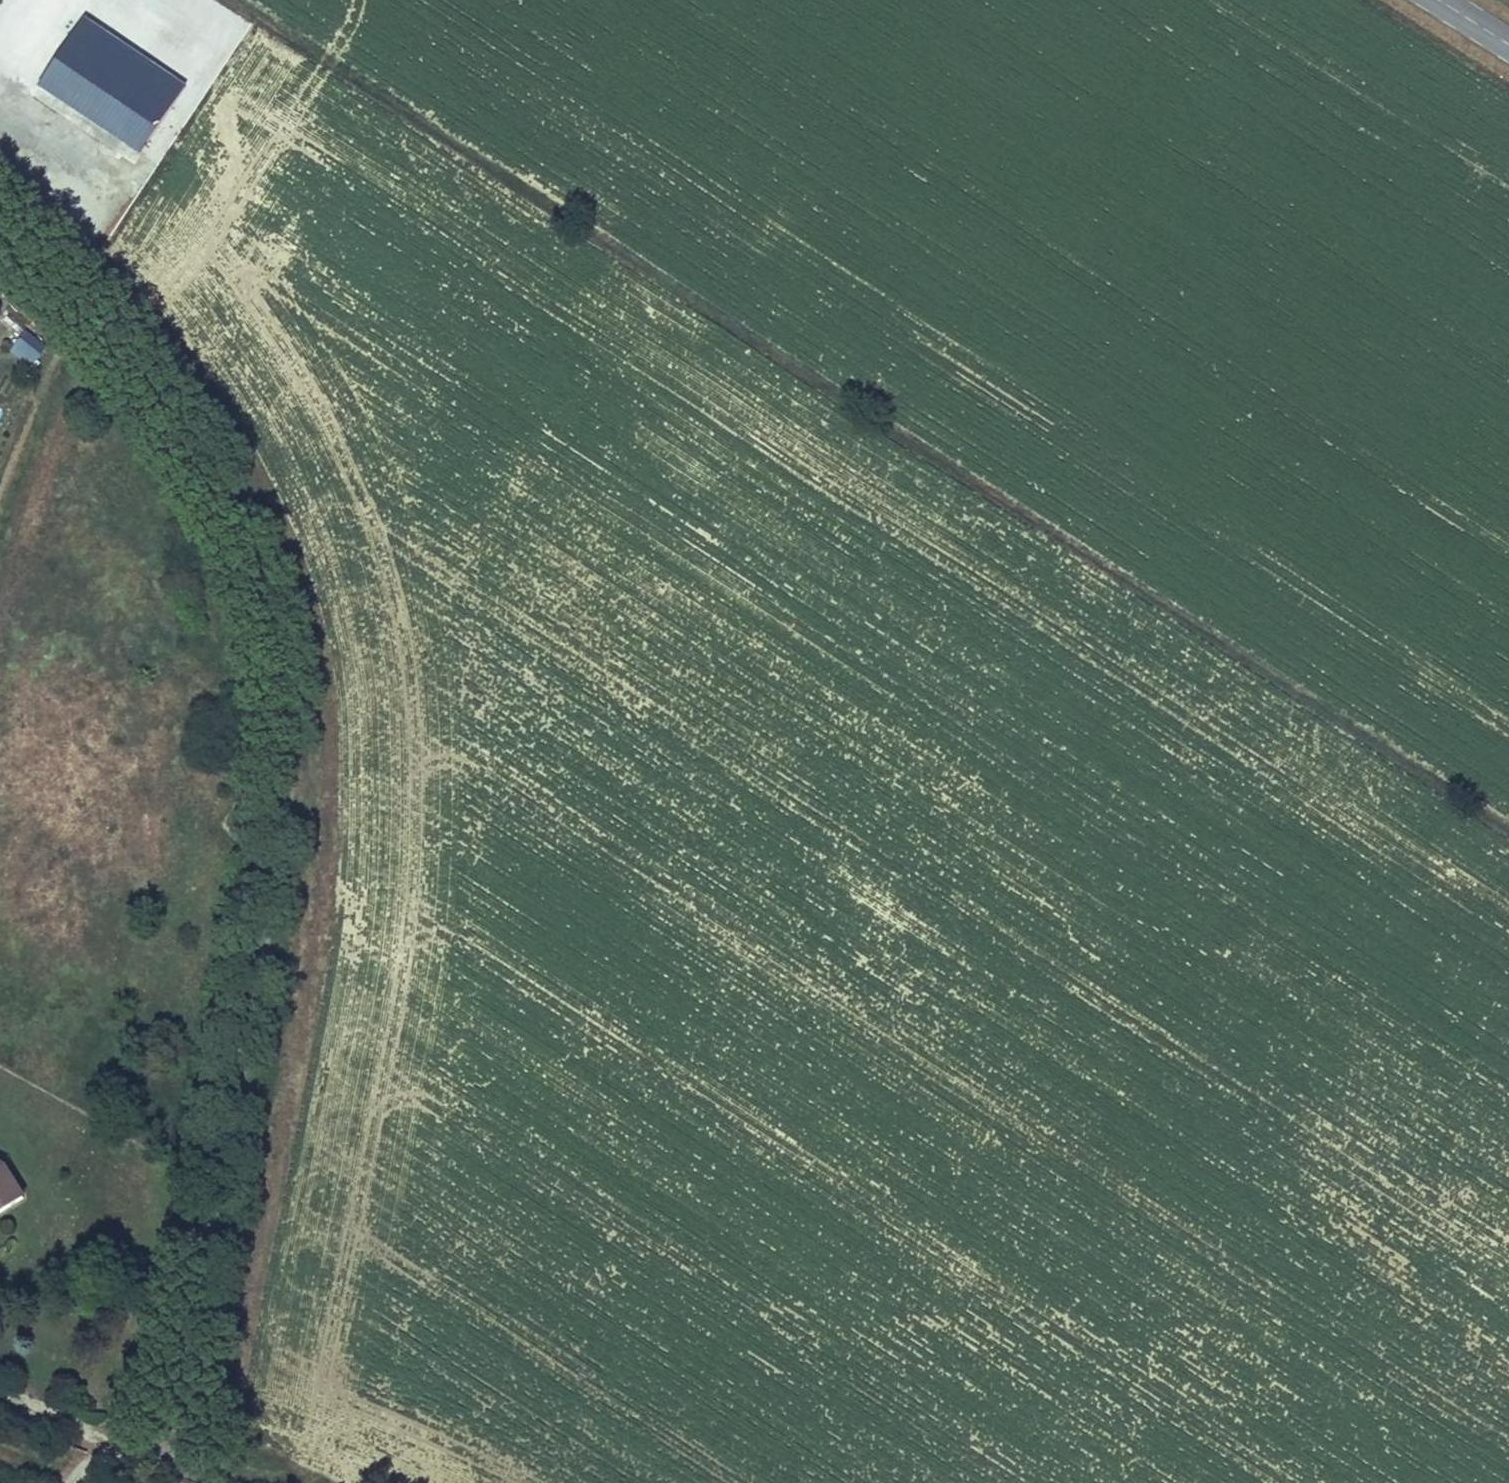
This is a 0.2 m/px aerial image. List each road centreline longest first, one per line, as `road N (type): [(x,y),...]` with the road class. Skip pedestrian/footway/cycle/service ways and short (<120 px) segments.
road 1 (residential): [(0,223),(72,292),(188,456),(259,612),(270,696),(267,874),(178,1354)]

